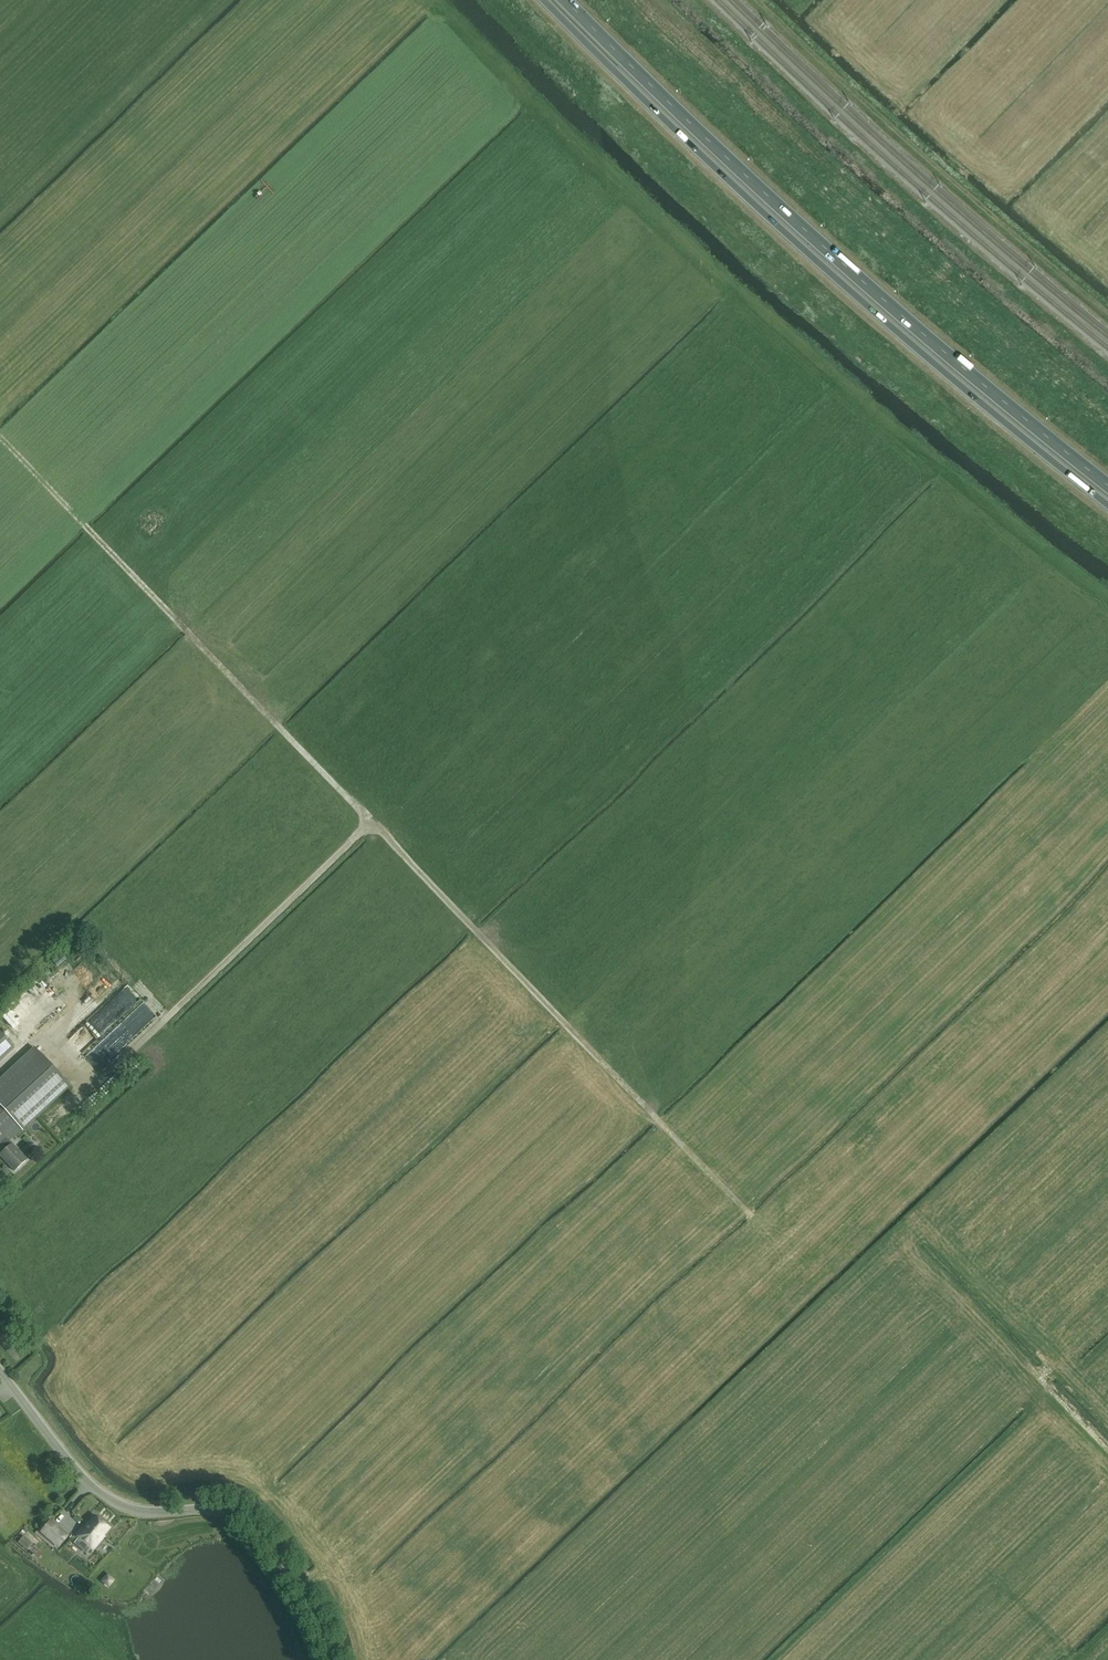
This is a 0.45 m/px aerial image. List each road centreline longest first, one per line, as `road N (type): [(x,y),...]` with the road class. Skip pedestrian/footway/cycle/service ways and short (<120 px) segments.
road 1 (trunk): [(545,0),(752,202),(1107,505)]
road 2 (trunk): [(1107,484),(903,317),(565,0)]
road 3 (tertiary): [(328,1659),(305,1603),(245,1523),(218,1510),(140,1512),(111,1501),(69,1462),(0,1372)]

